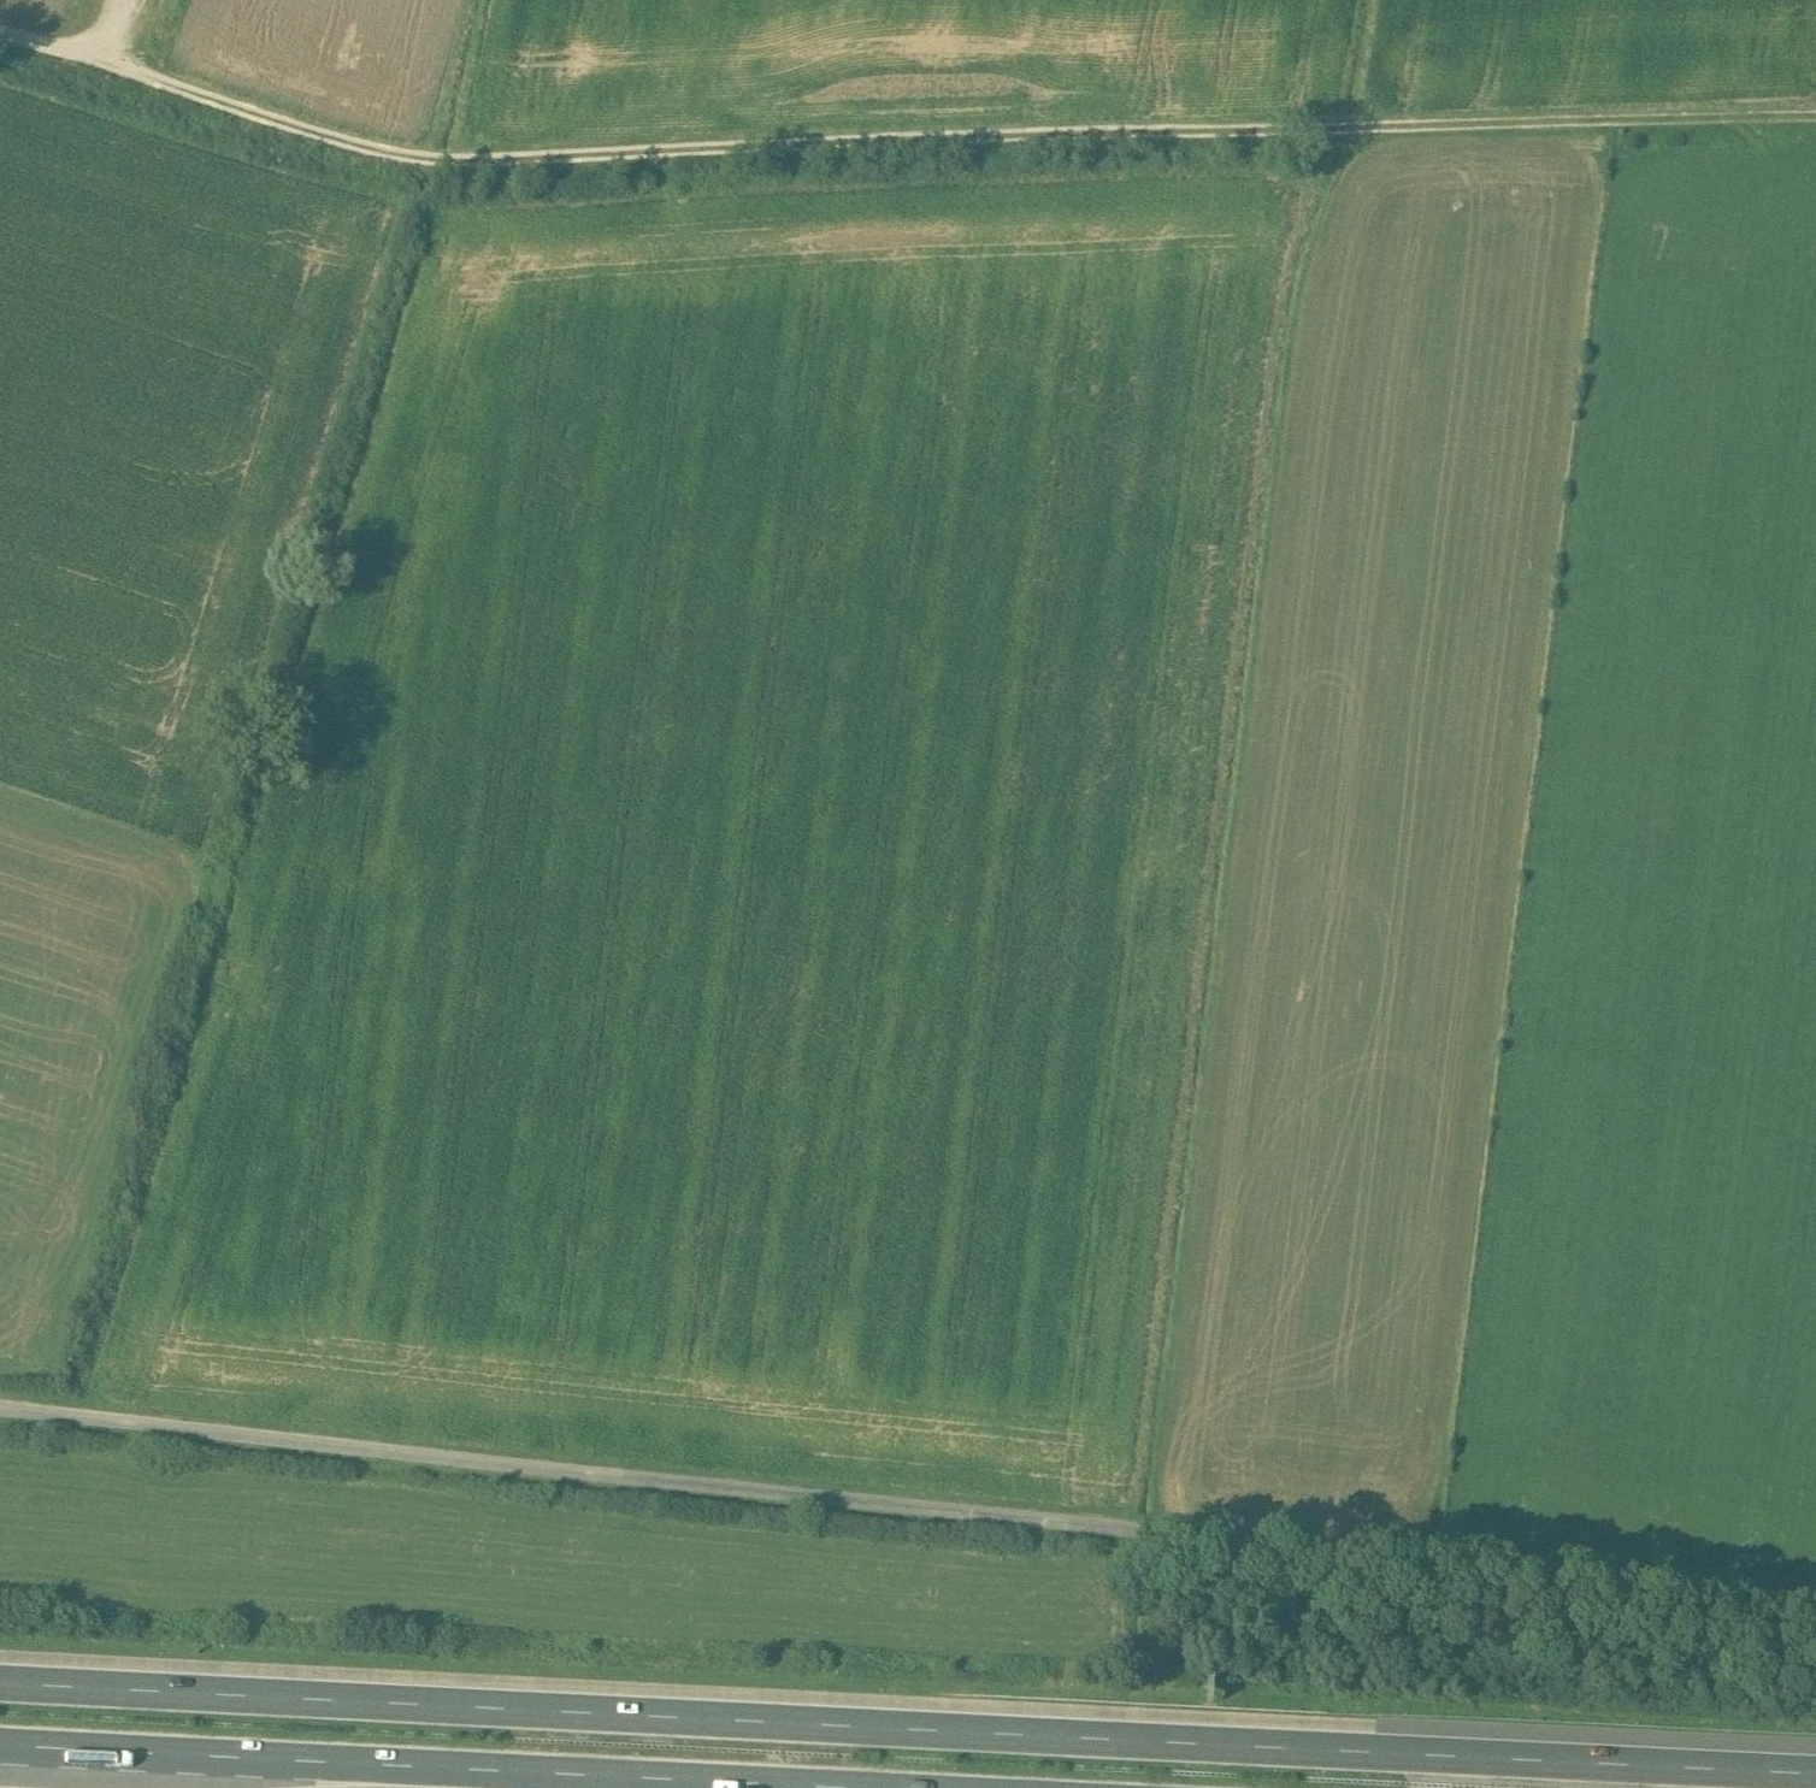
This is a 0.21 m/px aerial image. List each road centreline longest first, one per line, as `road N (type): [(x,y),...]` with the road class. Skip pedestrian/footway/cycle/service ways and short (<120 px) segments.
road 1 (unclassified): [(1815,1642),(899,1513),(0,1412)]
road 2 (motorway): [(1815,1776),(0,1684)]
road 3 (track): [(1434,1583),(1607,134)]
road 4 (motorway): [(0,1747),(818,1787)]

